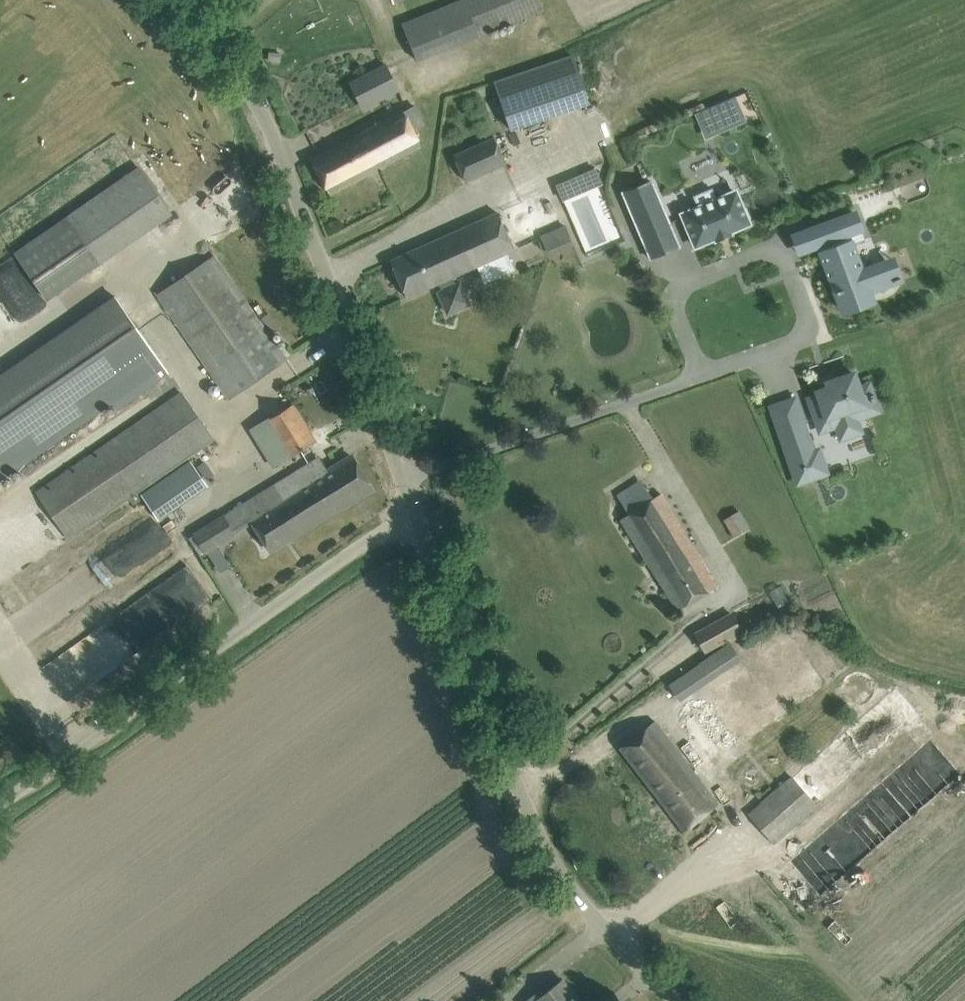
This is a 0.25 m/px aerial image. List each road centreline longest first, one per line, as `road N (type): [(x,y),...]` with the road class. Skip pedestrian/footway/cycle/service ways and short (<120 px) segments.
road 1 (unclassified): [(685,1000),(632,954),(544,847),(490,733),(425,502)]
road 2 (unclassified): [(413,471),(260,98),(183,0)]
road 3 (unclassified): [(0,806),(425,502)]
road 4 (residential): [(700,372),(814,333),(781,249),(689,286),(680,305)]
road 5 (residential): [(413,471),(700,372)]

